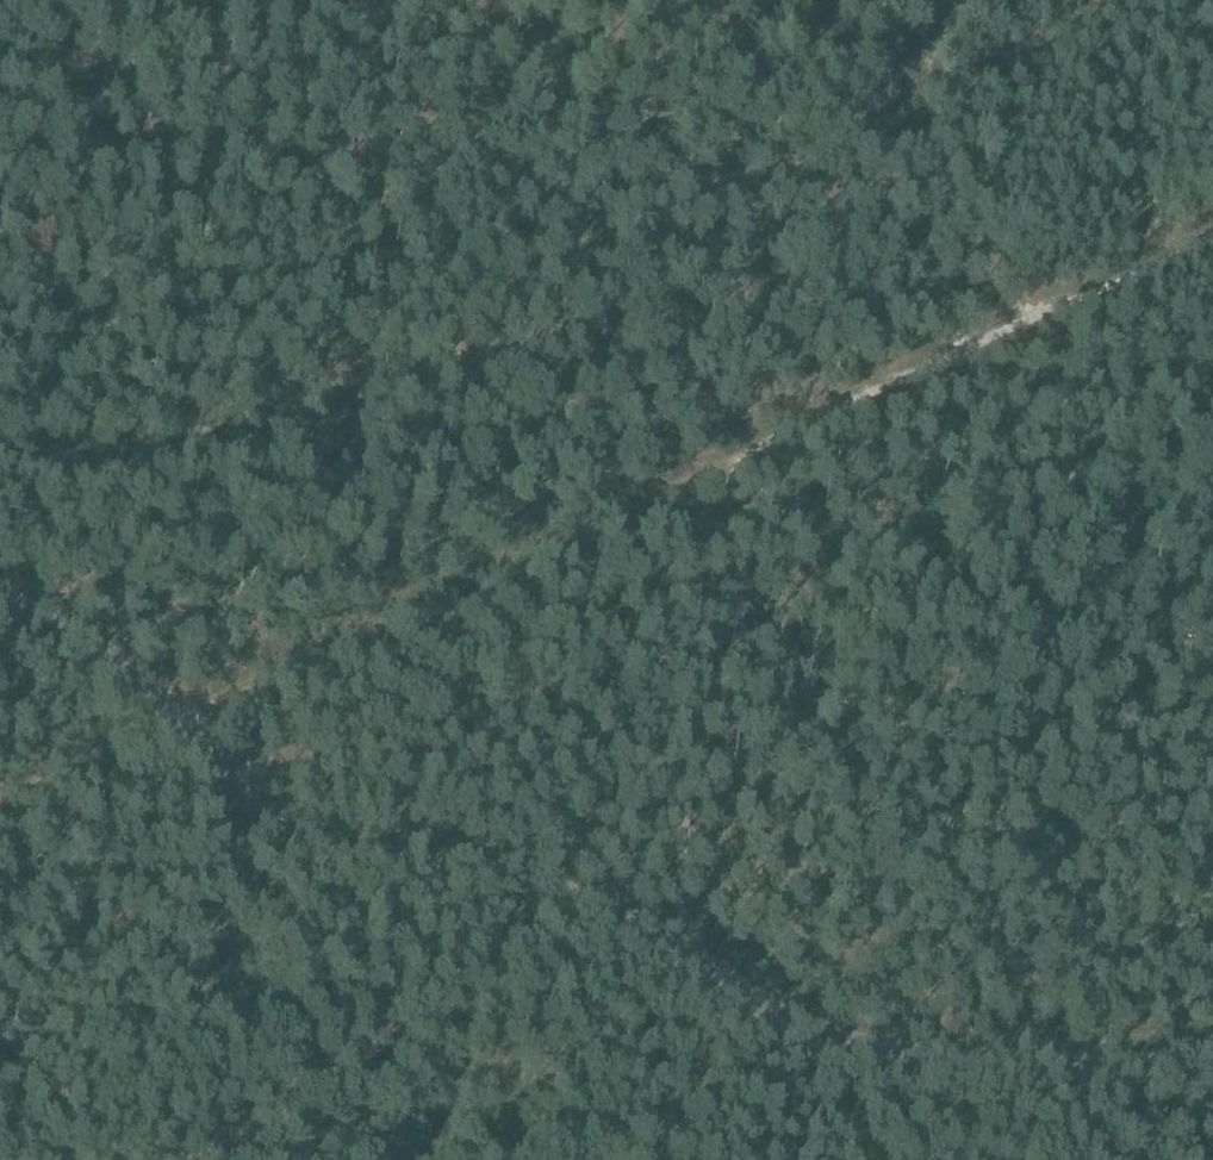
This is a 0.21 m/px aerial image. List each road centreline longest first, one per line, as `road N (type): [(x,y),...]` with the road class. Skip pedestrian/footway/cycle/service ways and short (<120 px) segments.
road 1 (unclassified): [(1212,1059),(1152,1071),(1058,1068),(856,1046),(779,1017),(683,921),(581,872),(488,880),(346,859),(280,831),(221,776),(187,715),(55,609),(0,591)]
road 2 (track): [(1212,215),(127,749),(0,799)]

